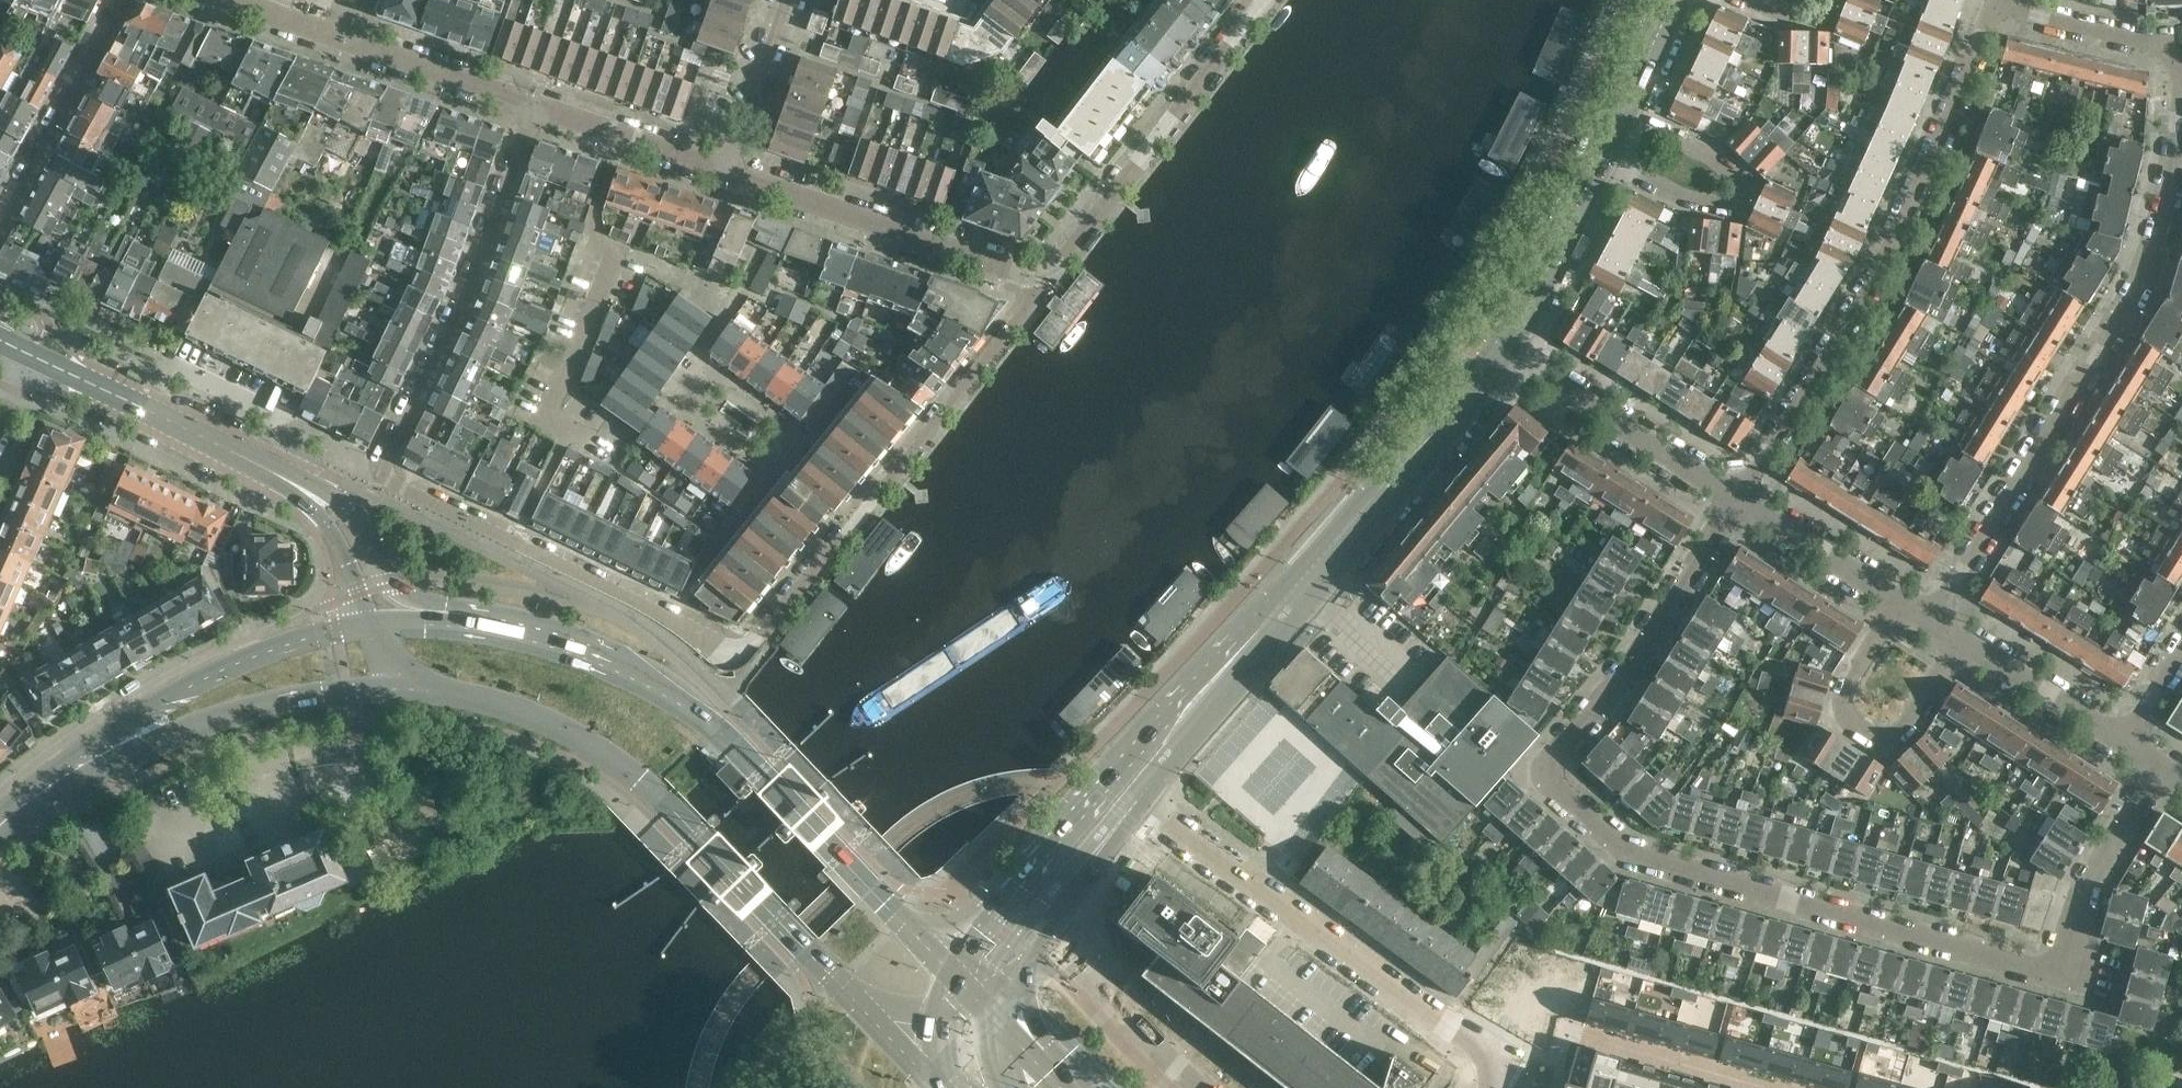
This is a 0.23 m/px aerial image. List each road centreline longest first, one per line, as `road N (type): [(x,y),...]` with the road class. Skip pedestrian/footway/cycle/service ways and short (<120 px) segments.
road 1 (residential): [(2164,767),(2086,883),(2056,967),(2033,968),(1632,855),(1555,789),(1551,771),(1740,502)]
road 2 (residential): [(520,531),(737,634),(769,621),(1040,280)]
road 3 (primary): [(960,979),(678,693),(640,669),(545,636),(496,625),(386,621)]
road 4 (primary): [(404,692),(501,705),(621,763),(900,1039)]
road 5 (secondary): [(1123,788),(1504,356)]
road 6 (residential): [(1740,502),(1933,165),(1994,5)]
road 7 (residential): [(1930,622),(2141,280),(2168,212),(2181,139)]
road 8 (residential): [(536,107),(473,277),(382,471),(520,531)]
road 9 (residential): [(1123,788),(1500,1067)]
road 10 (tertiary): [(386,621),(347,528),(319,499),(32,356)]
road 11 (residential): [(626,138),(590,240),(617,250),(548,412),(573,426),(520,531)]
road 12 (primary): [(386,621),(214,669),(65,759),(9,819)]
road 13 (primary): [(9,819),(220,721),(286,702),(404,692)]
road 14 (residential): [(1040,280),(1251,0)]
road 15 (residential): [(1040,280),(730,172)]
road 16 (residential): [(1620,118),(1725,165),(1749,189),(1737,214),(1702,210),(1599,162)]
road 17 (residential): [(1960,640),(1904,727),(1865,731),(1844,705),(1847,686),(1898,602)]
road 18 (residential): [(1740,502),(1504,356)]
road 19 (residential): [(126,0),(0,223)]
road 20 (secondary): [(960,979),(1123,788)]
road 21 (secondary): [(1504,356),(1599,162)]
road 22 (residential): [(2180,77),(2161,46),(1994,5)]
road 23 (residential): [(536,107),(345,43)]
road 24 (residential): [(2123,741),(1960,640)]
road 25 (residential): [(1898,602),(1740,502)]
road 26 (residential): [(730,172),(790,0)]
road 27 (primary): [(1070,1087),(960,979)]
road 28 (residential): [(345,43),(220,0)]
road 29 (secondary): [(1620,118),(1674,0)]

